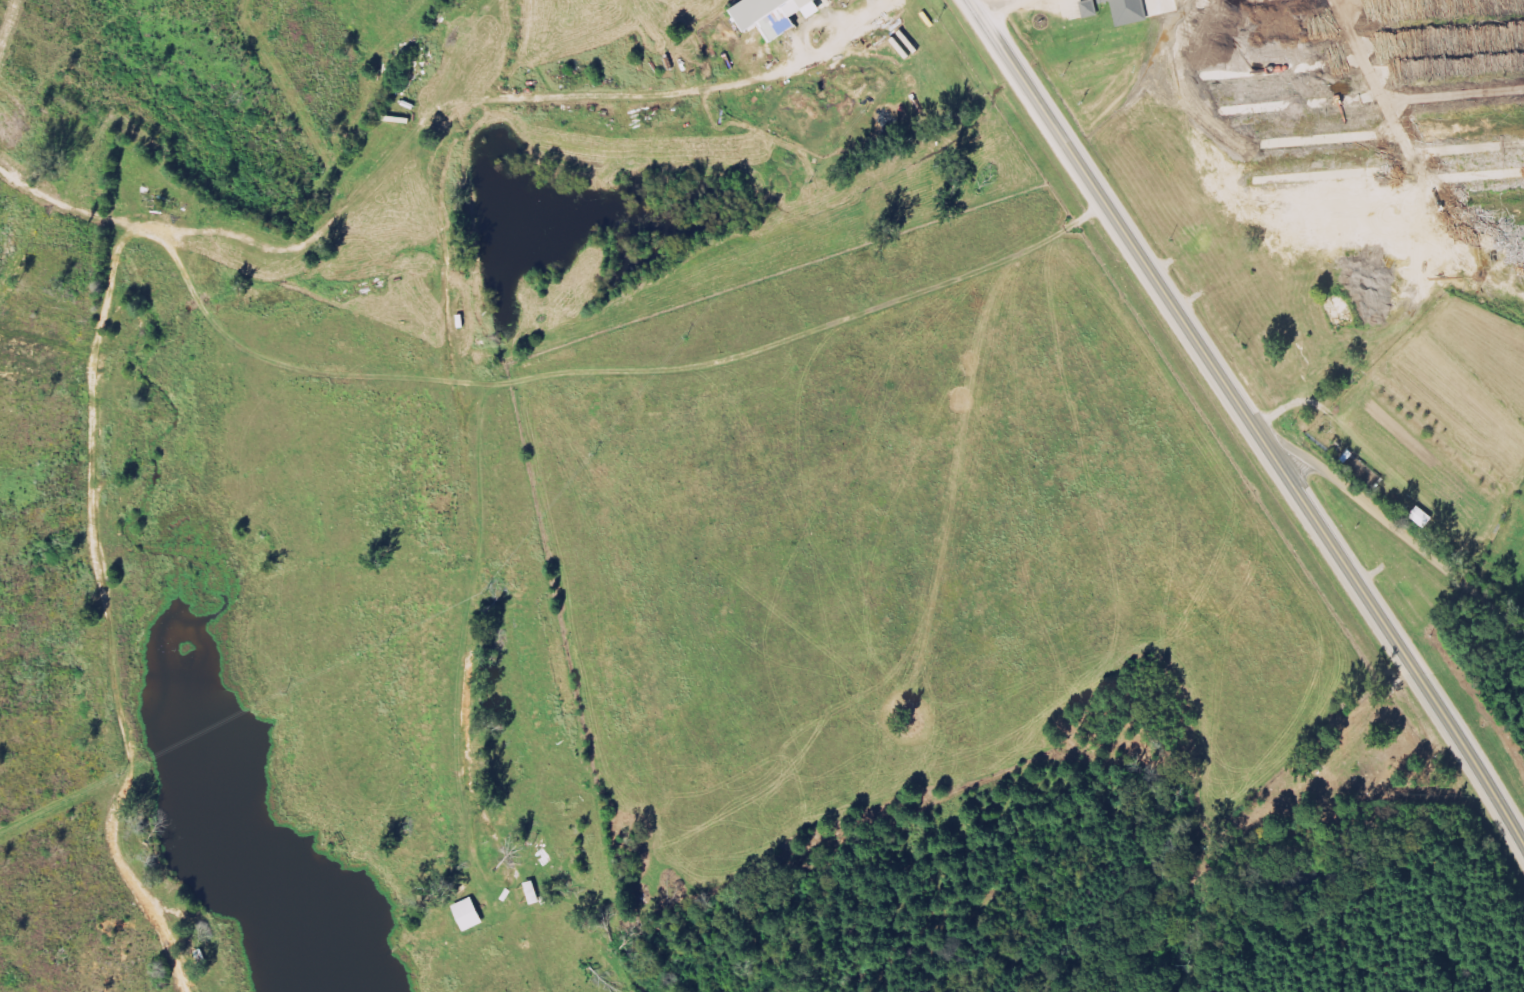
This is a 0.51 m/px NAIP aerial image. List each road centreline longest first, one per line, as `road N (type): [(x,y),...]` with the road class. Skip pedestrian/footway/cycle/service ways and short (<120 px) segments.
road 1 (primary): [(1523,831),(969,0)]
road 2 (residential): [(1274,457),(1322,467),(1523,633)]

